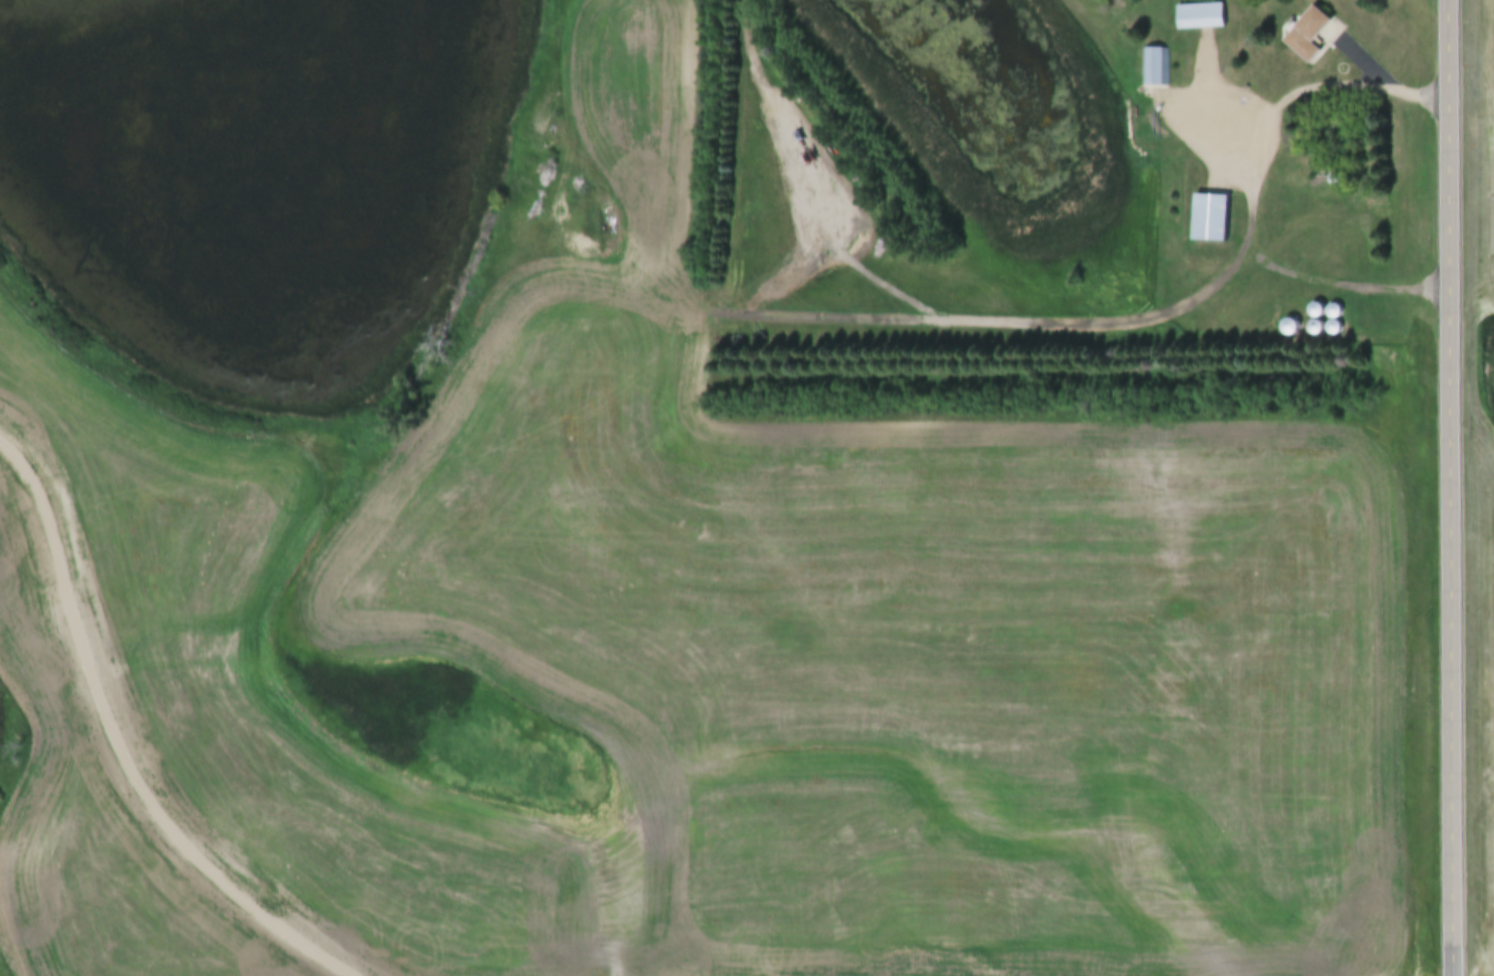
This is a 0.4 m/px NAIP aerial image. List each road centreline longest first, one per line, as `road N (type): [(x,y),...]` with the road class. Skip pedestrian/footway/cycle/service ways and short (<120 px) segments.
road 1 (secondary): [(1451,0),(1458,975)]
road 2 (track): [(0,454),(55,530),(114,763),(237,902),(355,975)]

